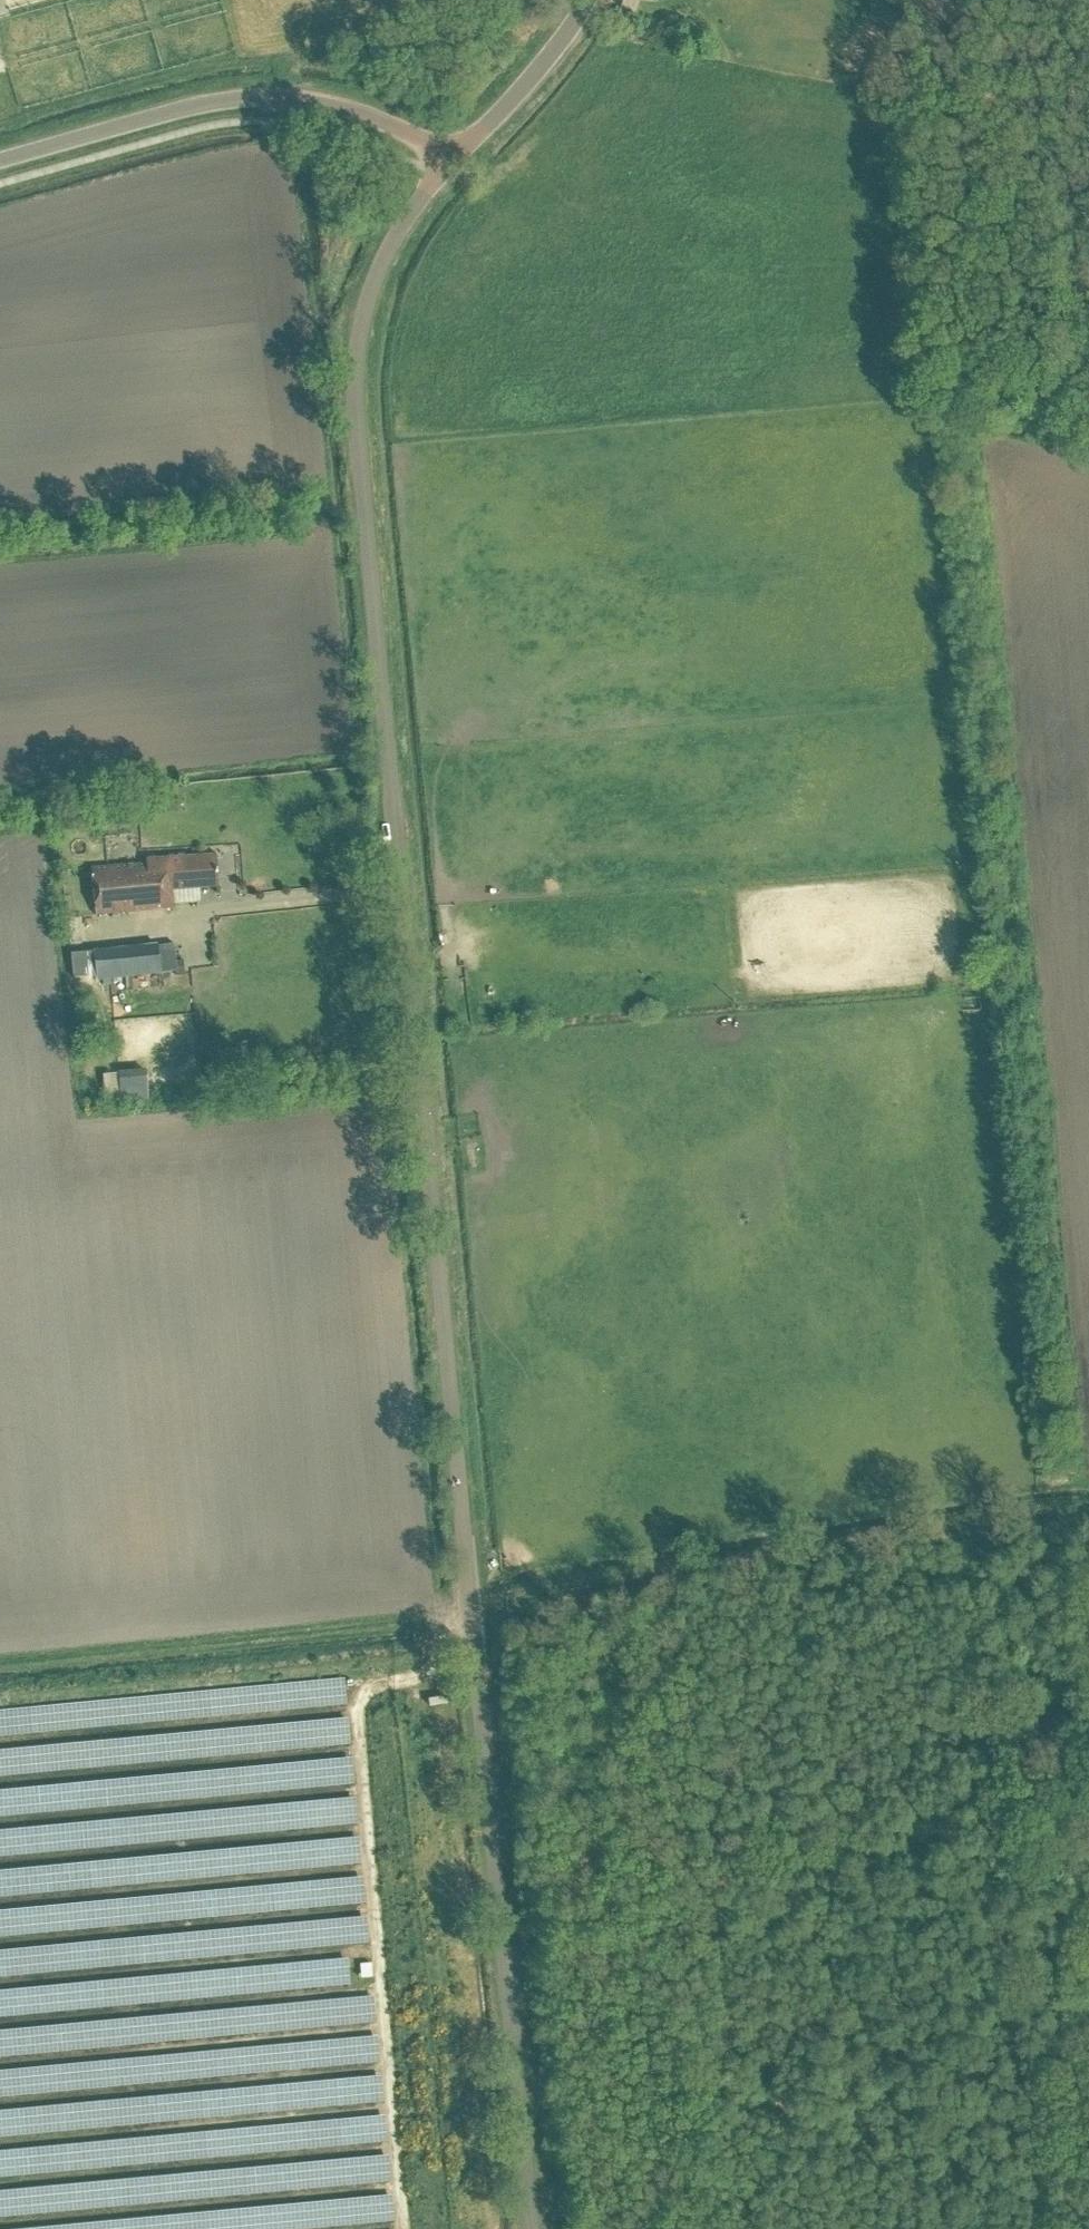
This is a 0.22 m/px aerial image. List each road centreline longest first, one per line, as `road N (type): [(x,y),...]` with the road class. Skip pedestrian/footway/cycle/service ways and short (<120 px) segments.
road 1 (unclassified): [(525,2228),(354,388),(370,287),(398,227),(451,159)]
road 2 (unclassified): [(0,161),(172,111),(265,97),(344,107),(451,159)]
road 3 (unclassified): [(451,159),(531,77),(586,0)]

